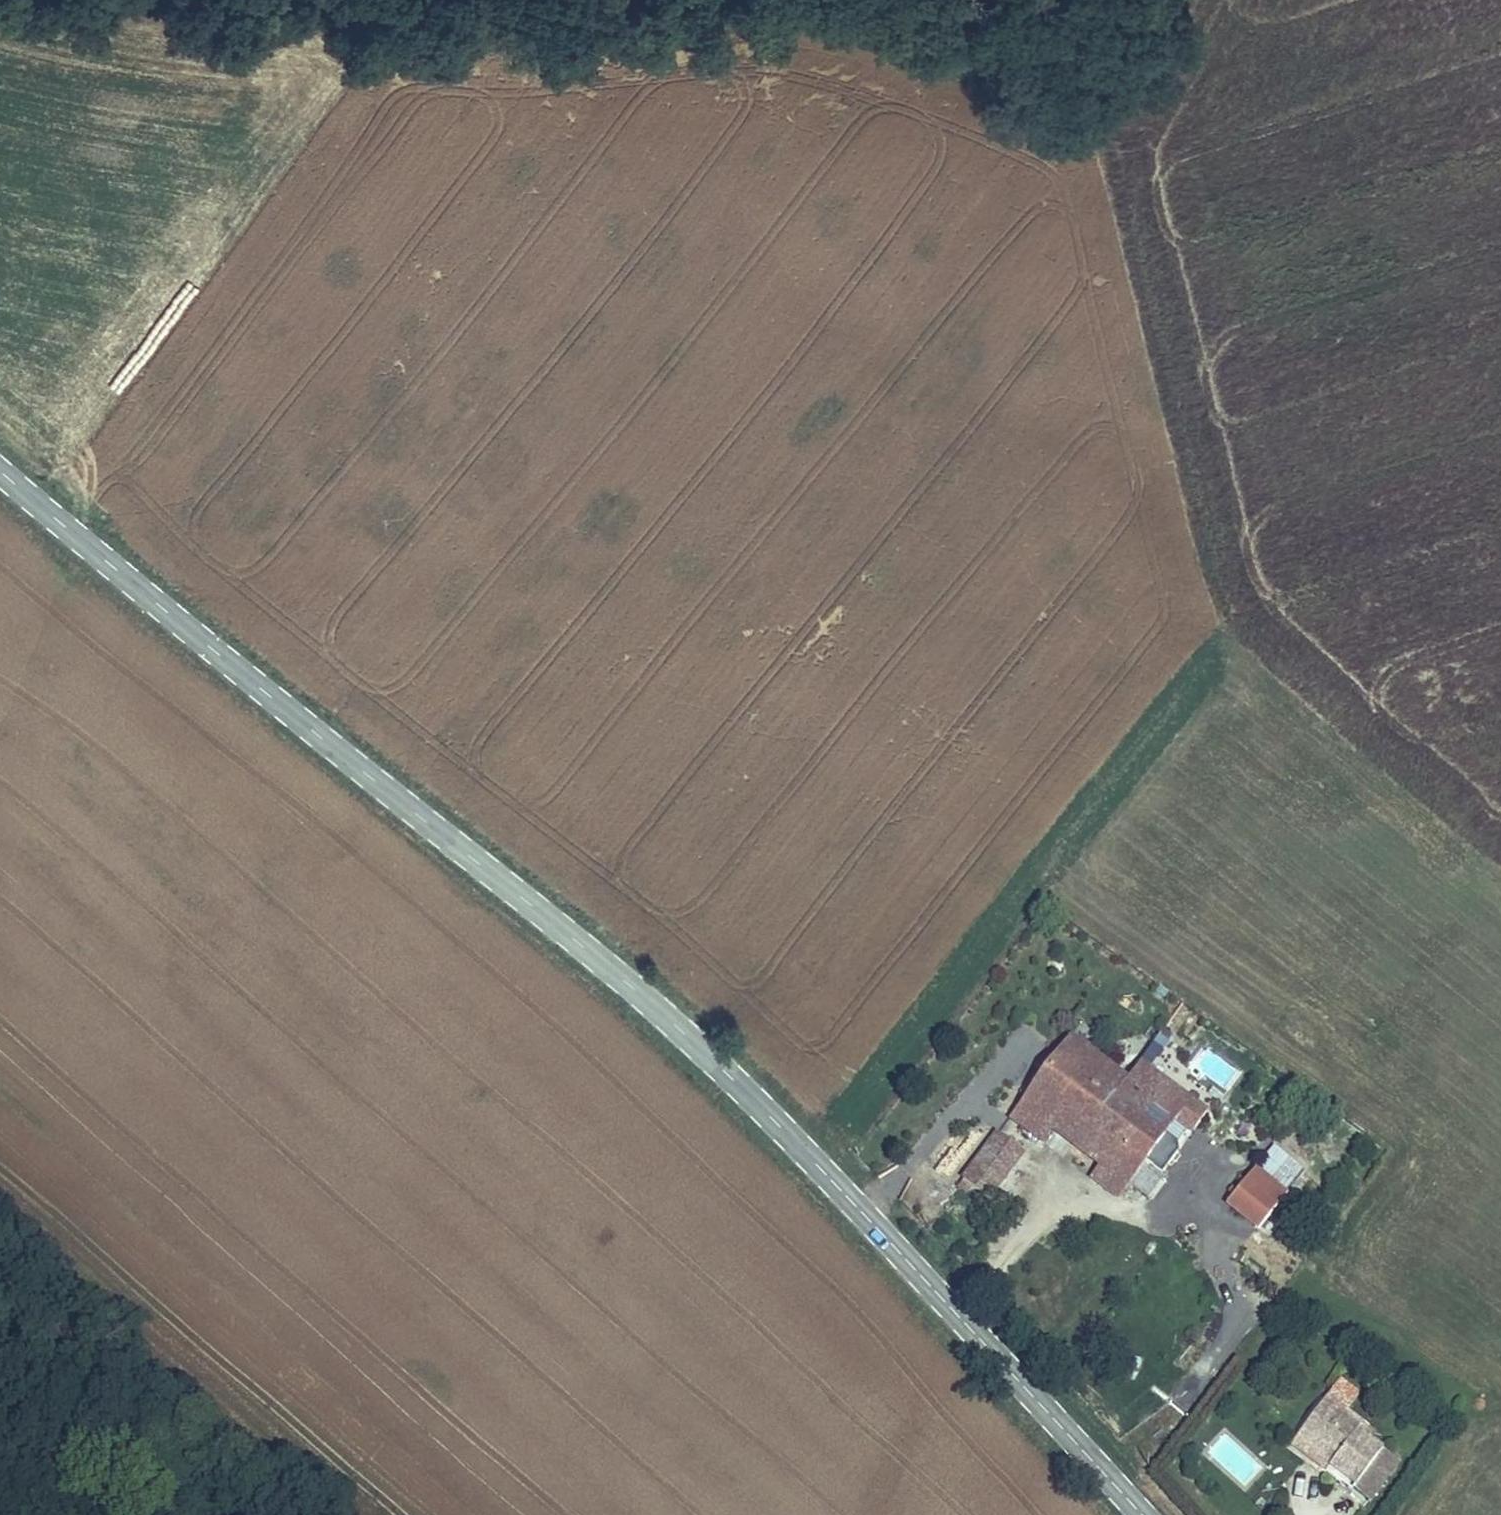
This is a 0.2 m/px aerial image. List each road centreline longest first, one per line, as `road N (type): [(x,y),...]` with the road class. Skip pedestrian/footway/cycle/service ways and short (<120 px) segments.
road 1 (tertiary): [(1141,1514),(735,1081),(0,476)]

